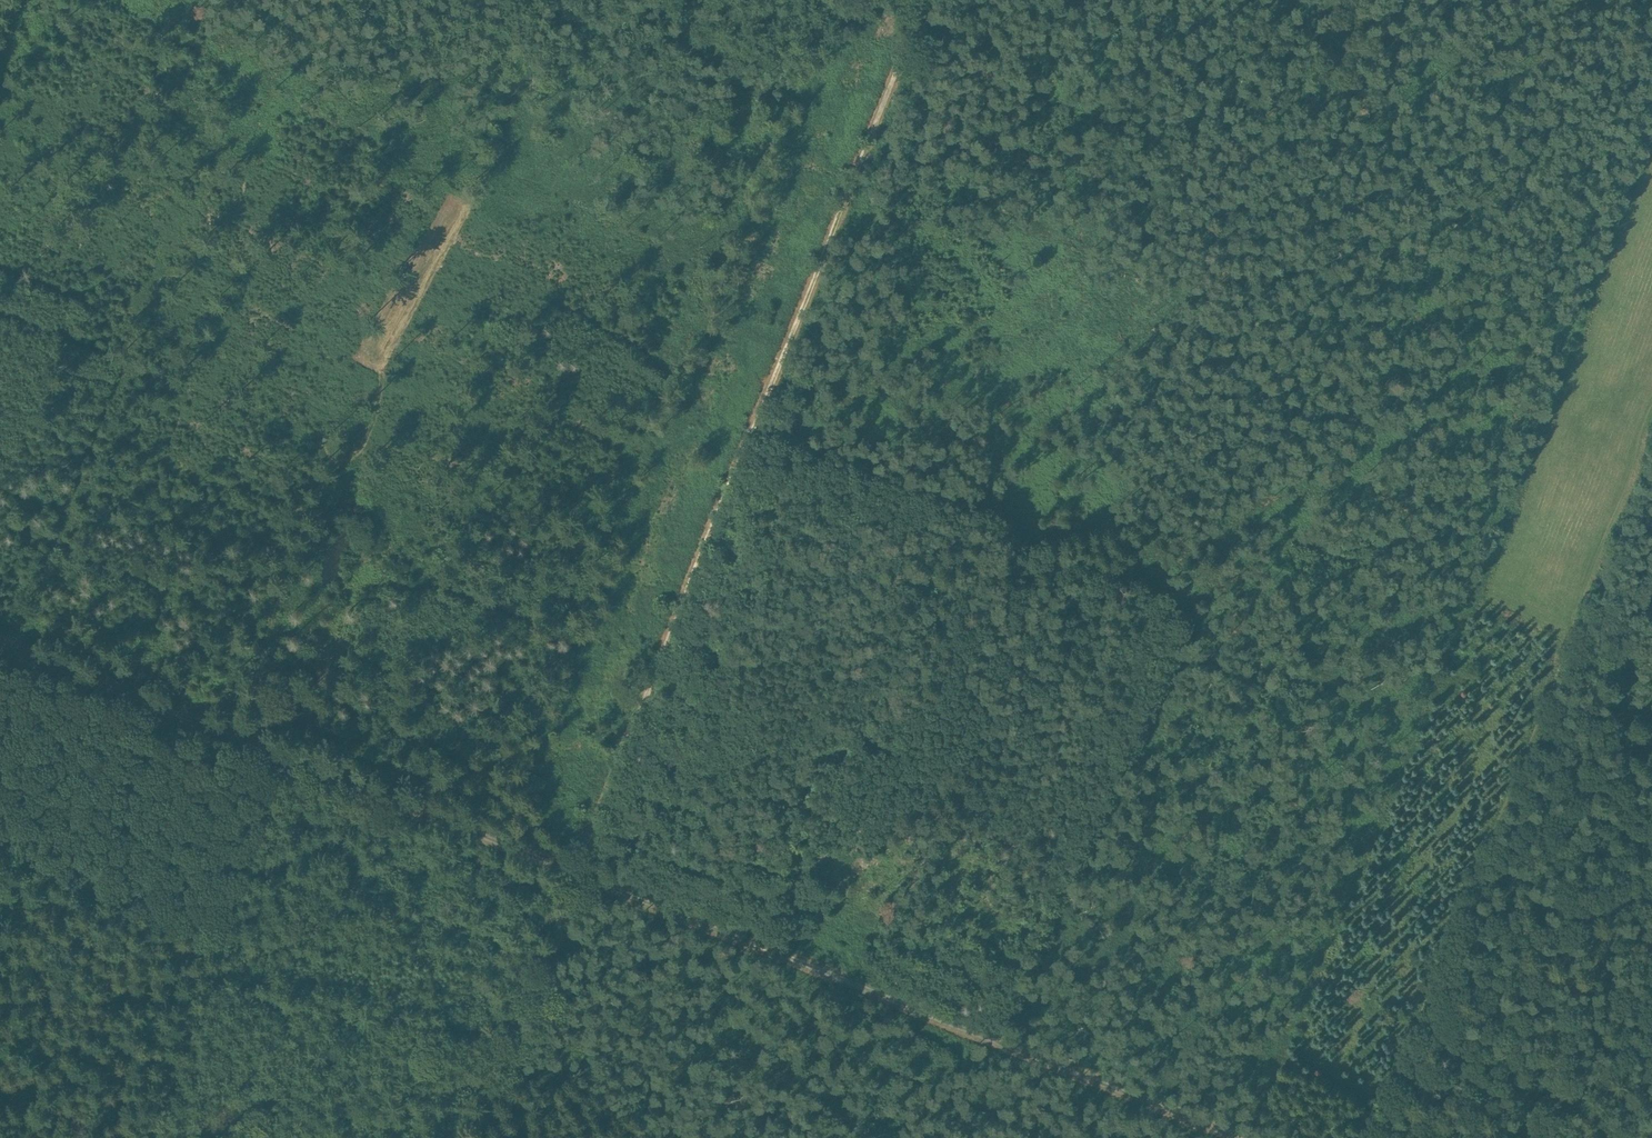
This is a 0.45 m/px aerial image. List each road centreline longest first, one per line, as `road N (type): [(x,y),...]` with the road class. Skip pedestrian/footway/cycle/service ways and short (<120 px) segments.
road 1 (track): [(572,870),(919,0)]
road 2 (track): [(1359,1137),(1651,428)]
road 3 (track): [(572,870),(1225,1137)]
road 4 (track): [(0,643),(572,870)]
road 5 (track): [(464,1137),(572,870)]

